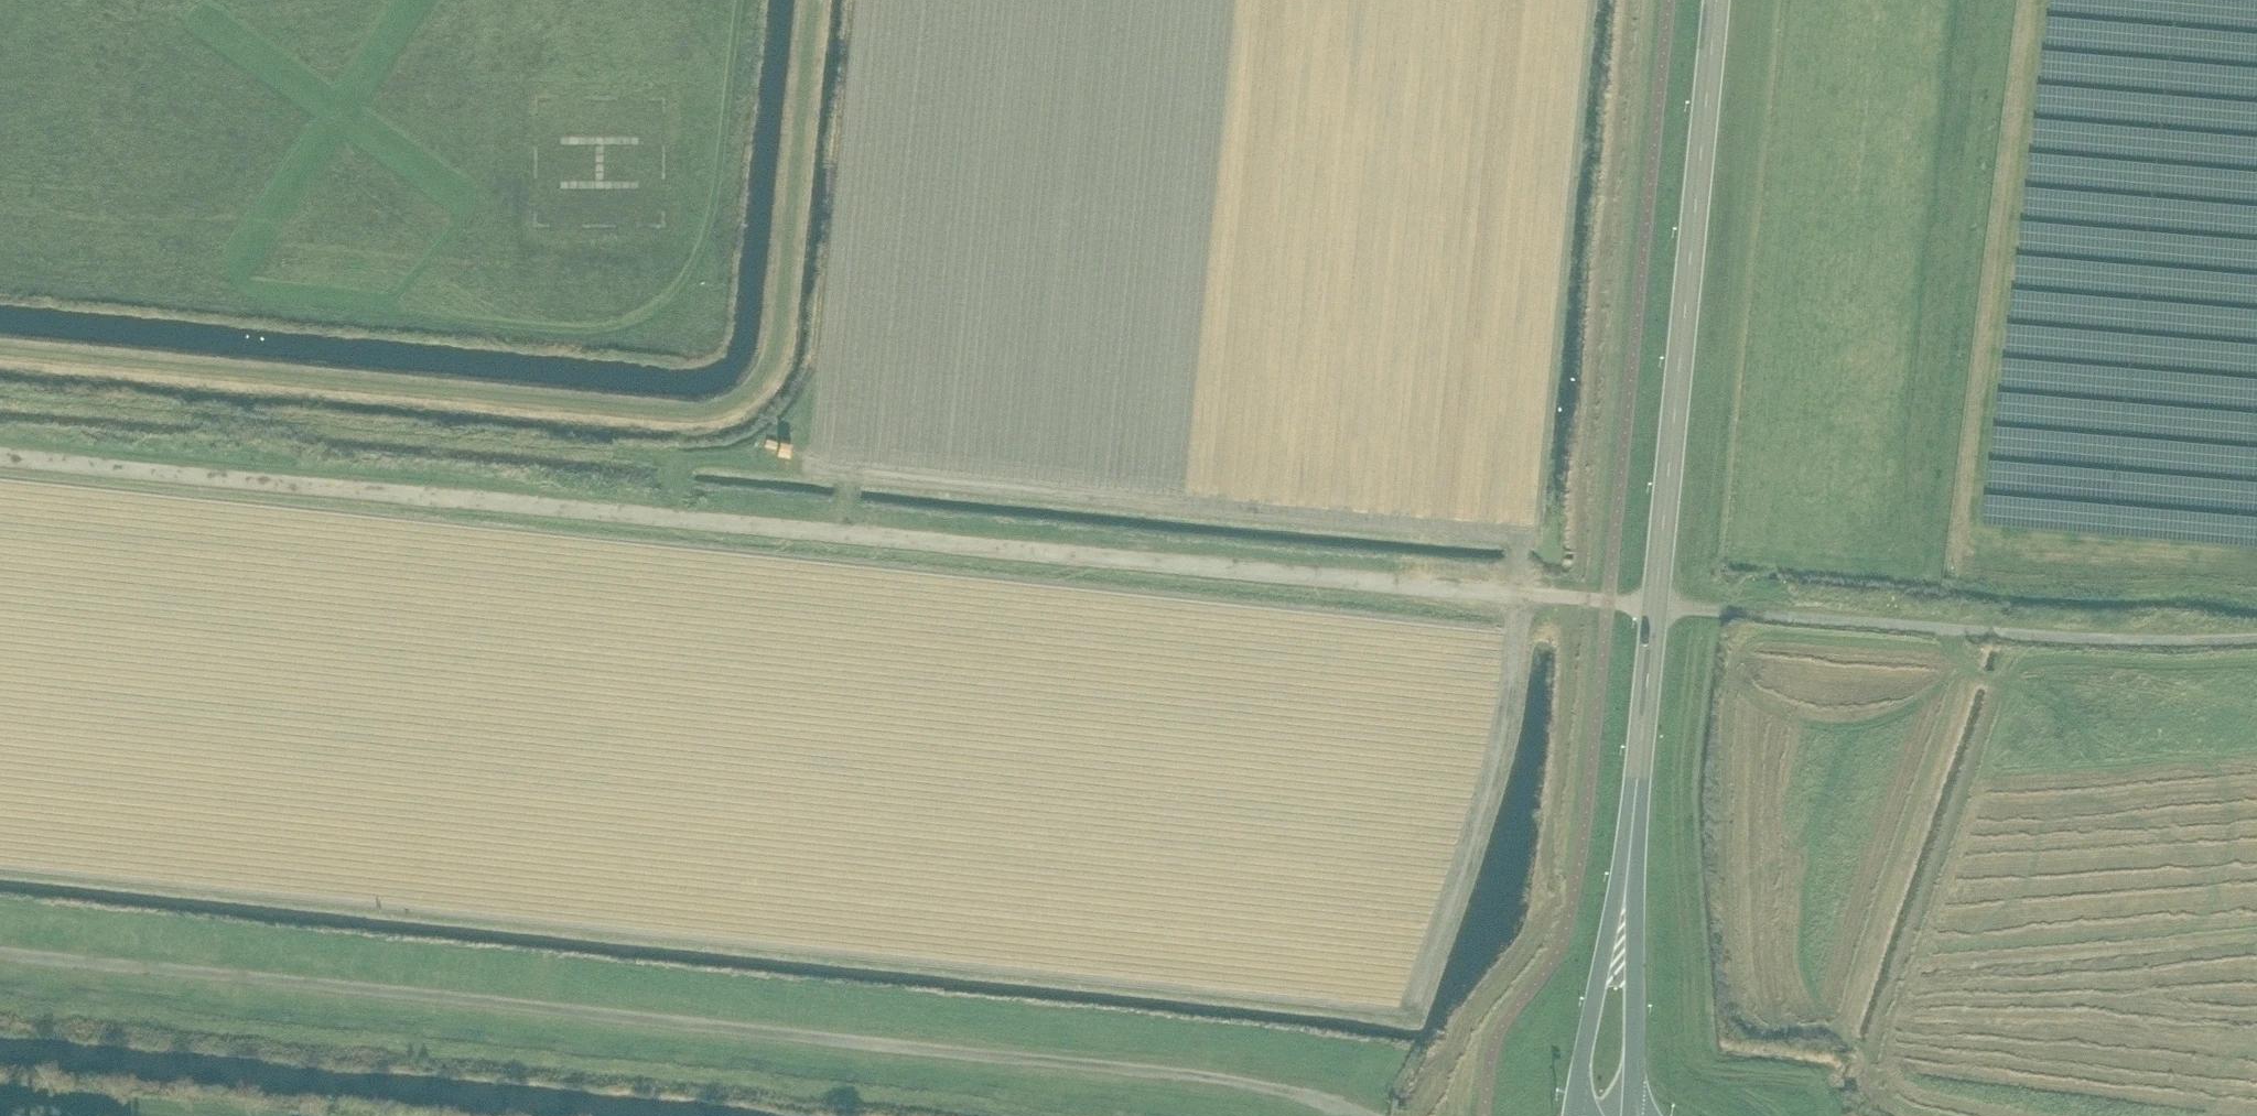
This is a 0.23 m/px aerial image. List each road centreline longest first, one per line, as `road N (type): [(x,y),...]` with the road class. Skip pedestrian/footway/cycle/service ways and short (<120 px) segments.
road 1 (unclassified): [(1606,1115),(1717,0)]

